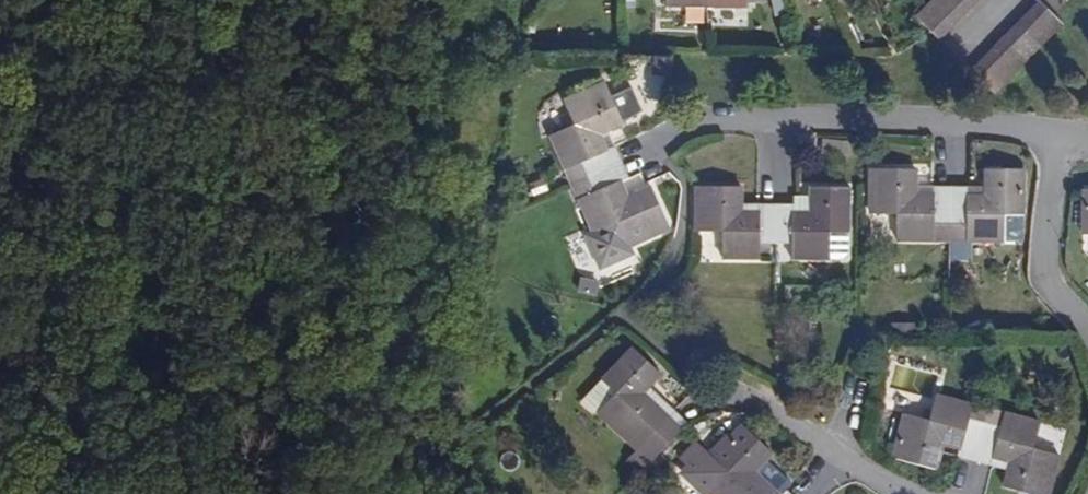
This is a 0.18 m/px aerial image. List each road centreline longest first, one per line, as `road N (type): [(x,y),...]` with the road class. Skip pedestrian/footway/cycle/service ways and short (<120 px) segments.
road 1 (residential): [(673,138),(703,119),(802,116),(964,121),(1062,136)]
road 2 (residential): [(1062,136),(1048,220),(1049,278),(1087,327)]

